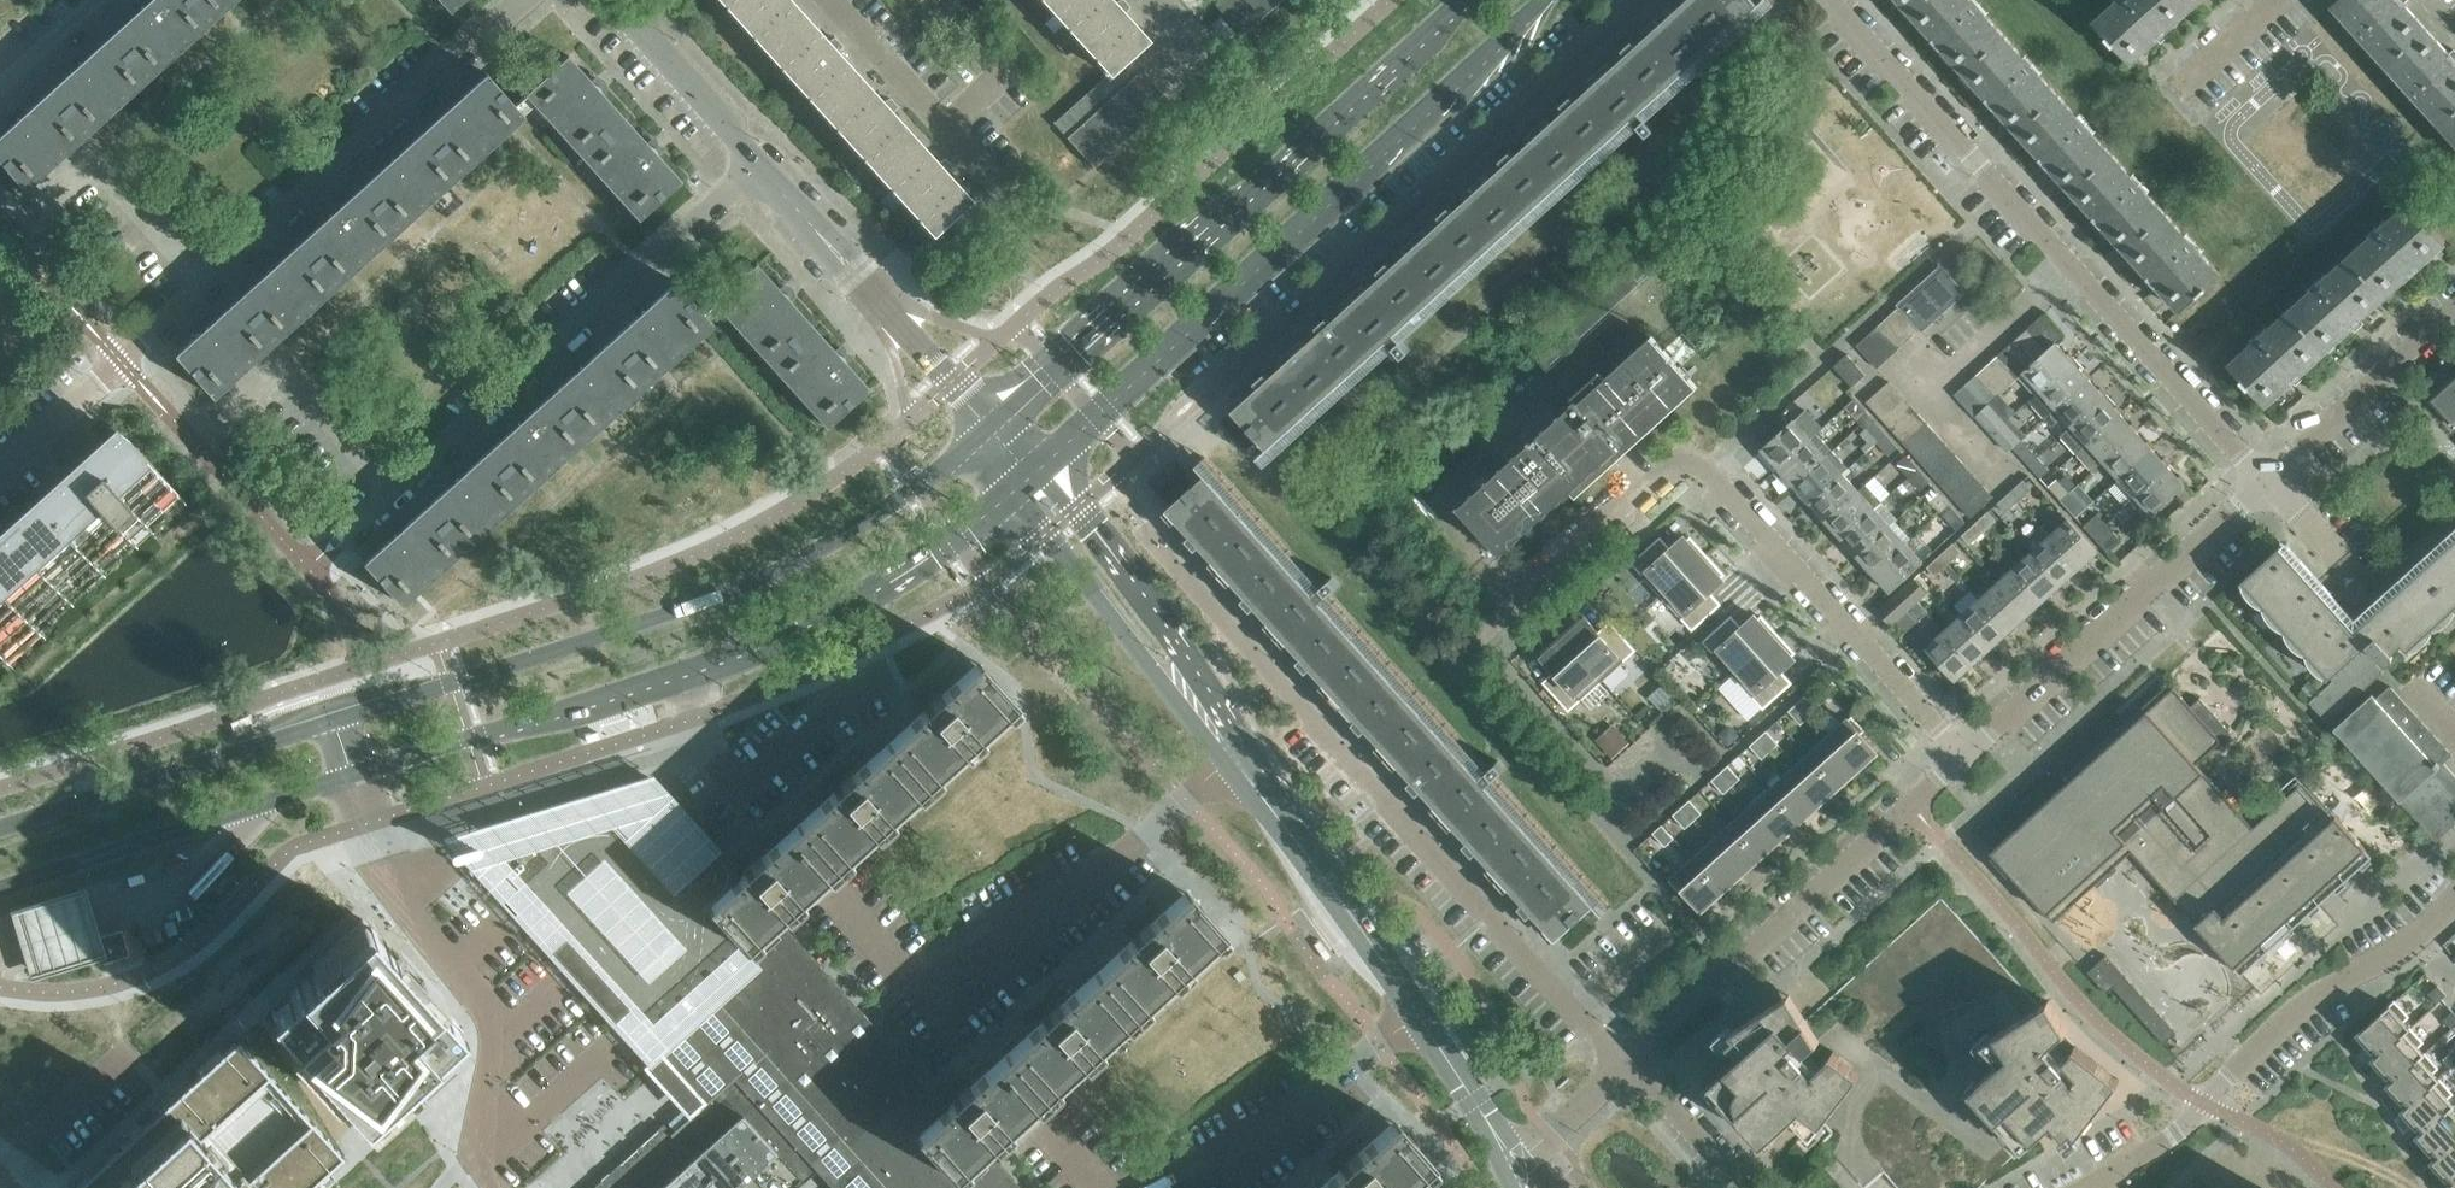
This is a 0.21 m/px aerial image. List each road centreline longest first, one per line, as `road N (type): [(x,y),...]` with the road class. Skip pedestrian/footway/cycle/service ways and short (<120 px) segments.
road 1 (residential): [(1625,1069),(1196,581),(1137,504)]
road 2 (secondary): [(1000,427),(867,522),(741,590),(339,721)]
road 3 (secondary): [(1032,472),(1549,0)]
road 4 (residential): [(1966,759),(1685,455),(1500,612)]
road 5 (residential): [(2270,484),(1833,0)]
road 6 (secondary): [(1468,0),(1000,427)]
road 7 (residential): [(1177,420),(1638,0)]
road 8 (residential): [(317,575),(752,173)]
road 9 (residential): [(131,358),(523,0)]
road 10 (residential): [(856,919),(935,1002),(1236,764)]
road 11 (residential): [(2089,1187),(2176,1138),(2278,1029),(2382,961),(2454,900)]
road 12 (residential): [(1625,1069),(1966,759)]
road 13 (secondary): [(672,684),(782,644),(861,598),(1032,472)]
road 14 (residential): [(1966,759),(2270,484)]
road 15 (residential): [(508,1187),(477,1154),(484,1012),(449,967),(377,824)]
road 16 (secondary): [(0,895),(358,778)]
road 17 (secondary): [(1236,764),(1032,472)]
road 18 (residential): [(1000,427),(752,173)]
road 19 (secondary): [(339,721),(0,825)]
road 20 (residential): [(685,722),(732,785),(949,624)]
road 21 (secondary): [(358,778),(467,738),(672,684)]
road 22 (secondary): [(1421,1019),(1236,764)]
road 23 (residential): [(1421,1019),(1219,1187)]
road 24 (residential): [(2270,484),(2454,310)]
road 25 (residential): [(983,162),(842,0)]
road 26 (residential): [(752,173),(627,36)]
road 27 (residential): [(131,358),(0,476)]
road 28 (residential): [(0,1168),(127,1052)]
road 29 (residential): [(1738,1187),(1625,1069)]
road 30 (residential): [(0,98),(108,0)]
road 31 (residential): [(1522,1156),(1625,1069)]
road 32 (residential): [(2164,91),(2262,0)]

